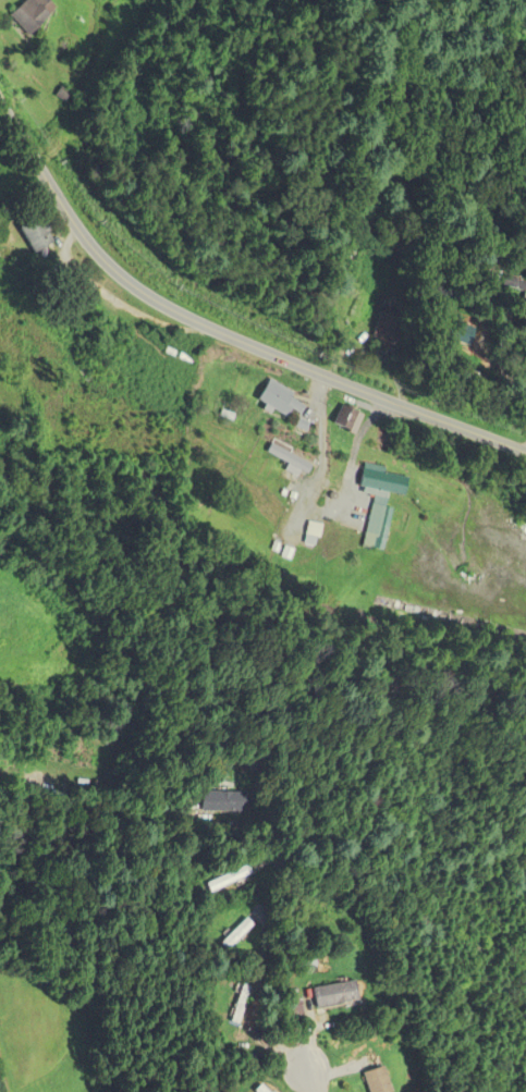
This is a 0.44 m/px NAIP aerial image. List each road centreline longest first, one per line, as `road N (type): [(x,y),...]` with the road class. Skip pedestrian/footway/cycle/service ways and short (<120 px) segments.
road 1 (tertiary): [(0,101),(95,250),(143,293),(259,351),(525,455)]

